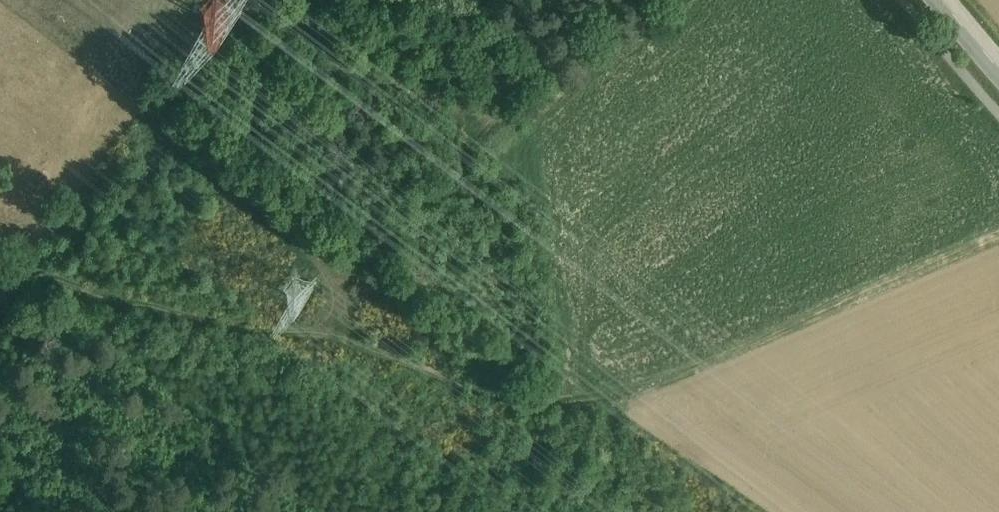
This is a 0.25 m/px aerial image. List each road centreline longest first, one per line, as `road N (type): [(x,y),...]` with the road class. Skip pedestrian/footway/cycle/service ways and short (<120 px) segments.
road 1 (track): [(998,234),(707,367),(604,396)]
road 2 (track): [(291,325),(186,312),(0,259)]
road 3 (track): [(472,145),(488,123),(539,112),(670,0)]
road 4 (track): [(5,511),(46,272)]

